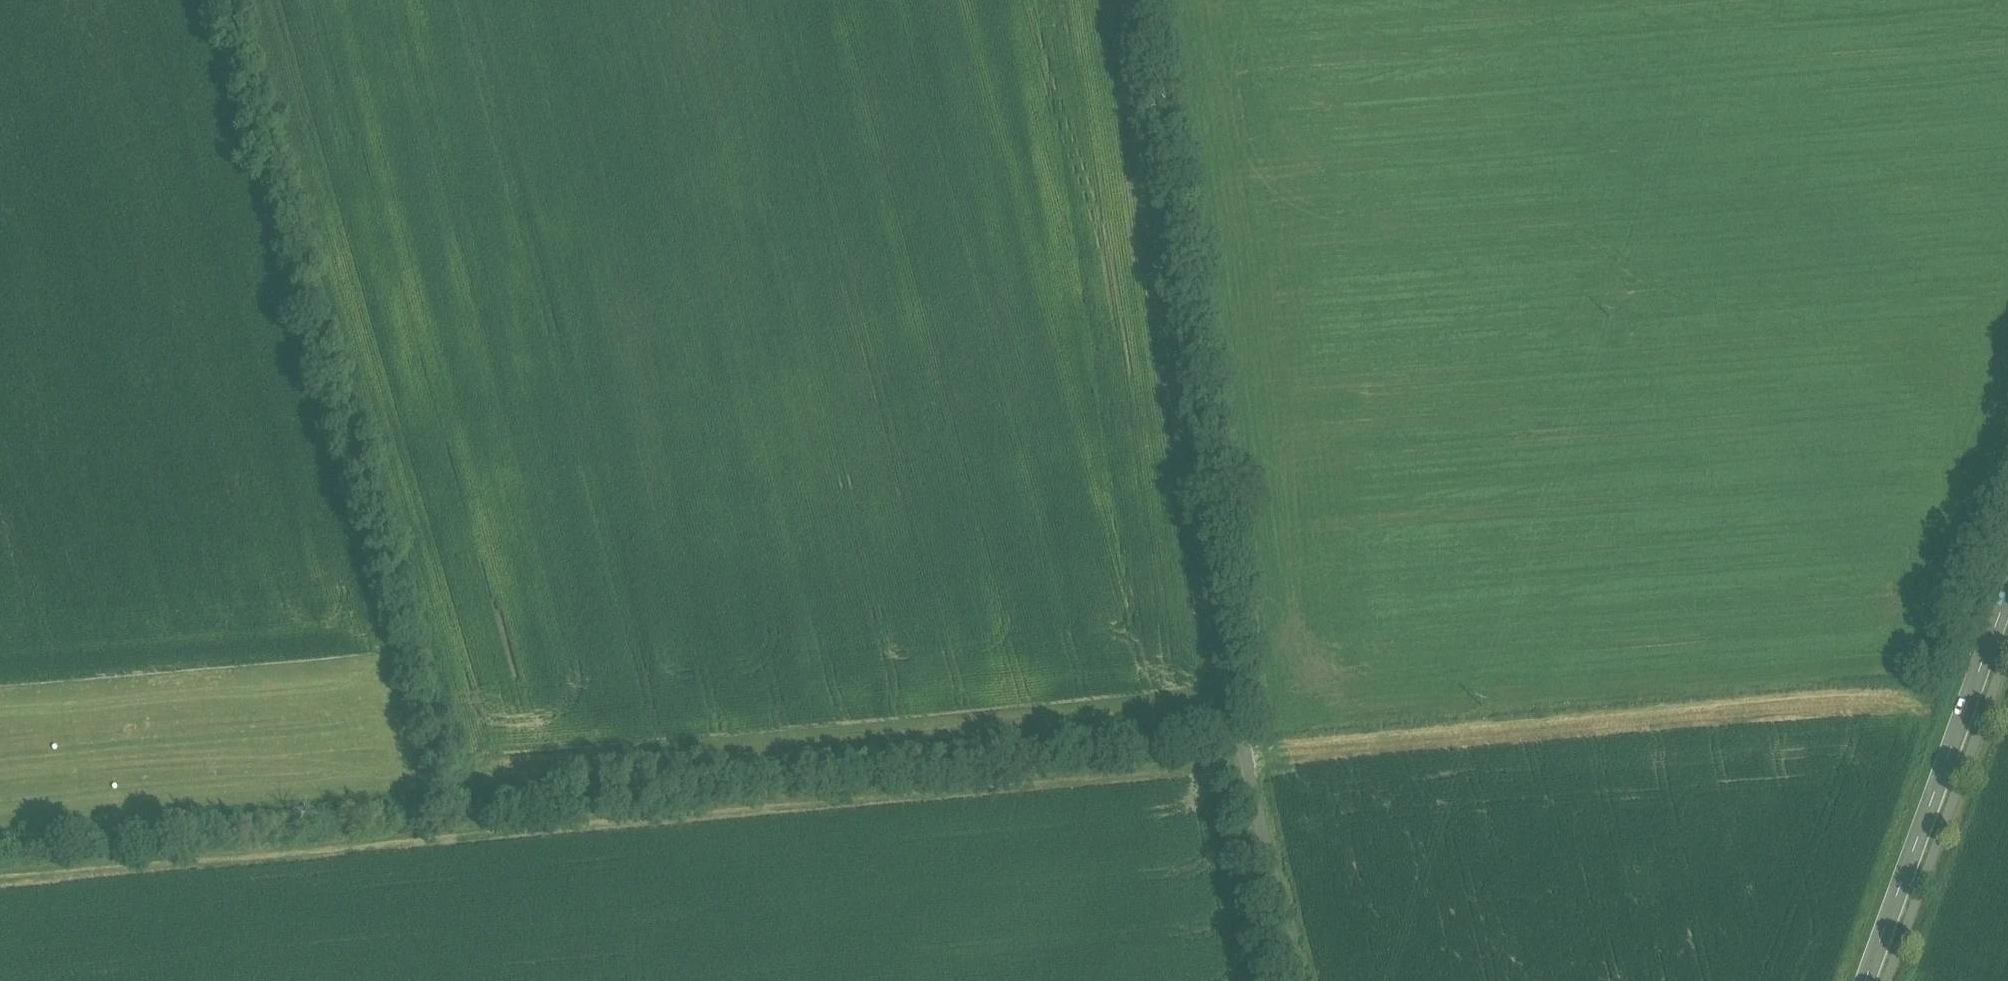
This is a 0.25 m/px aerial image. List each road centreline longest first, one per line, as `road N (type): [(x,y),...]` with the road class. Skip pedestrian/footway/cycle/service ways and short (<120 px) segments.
road 1 (track): [(0,881),(1240,768)]
road 2 (unclassified): [(1122,0),(1240,768),(1292,980)]
road 3 (secondary): [(1865,980),(2007,592)]

